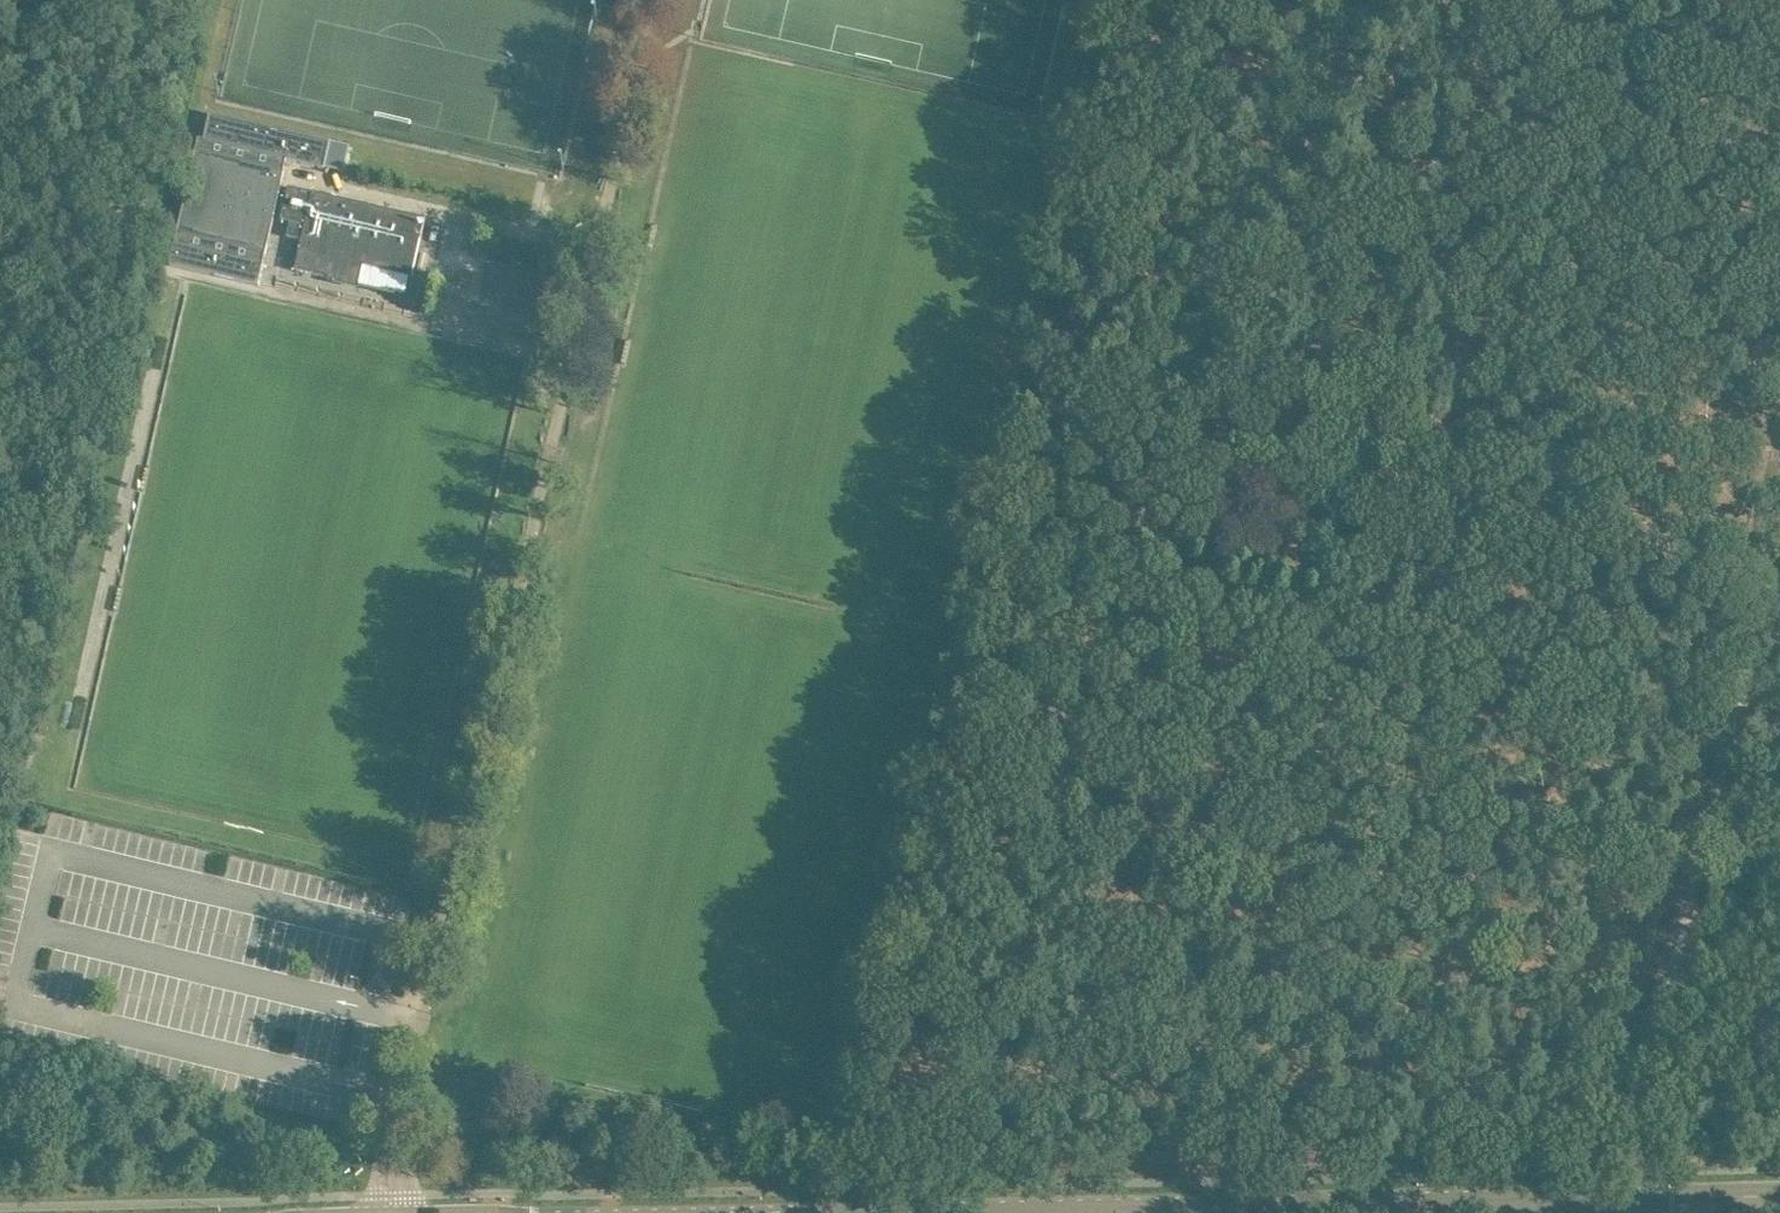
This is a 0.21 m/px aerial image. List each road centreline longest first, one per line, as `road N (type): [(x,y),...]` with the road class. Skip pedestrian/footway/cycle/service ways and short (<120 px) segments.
road 1 (unclassified): [(382,1212),(632,0)]
road 2 (track): [(1574,1201),(1779,395)]
road 3 (tertiary): [(960,1212),(1779,1196)]
road 4 (tertiary): [(507,1212),(382,1212)]

